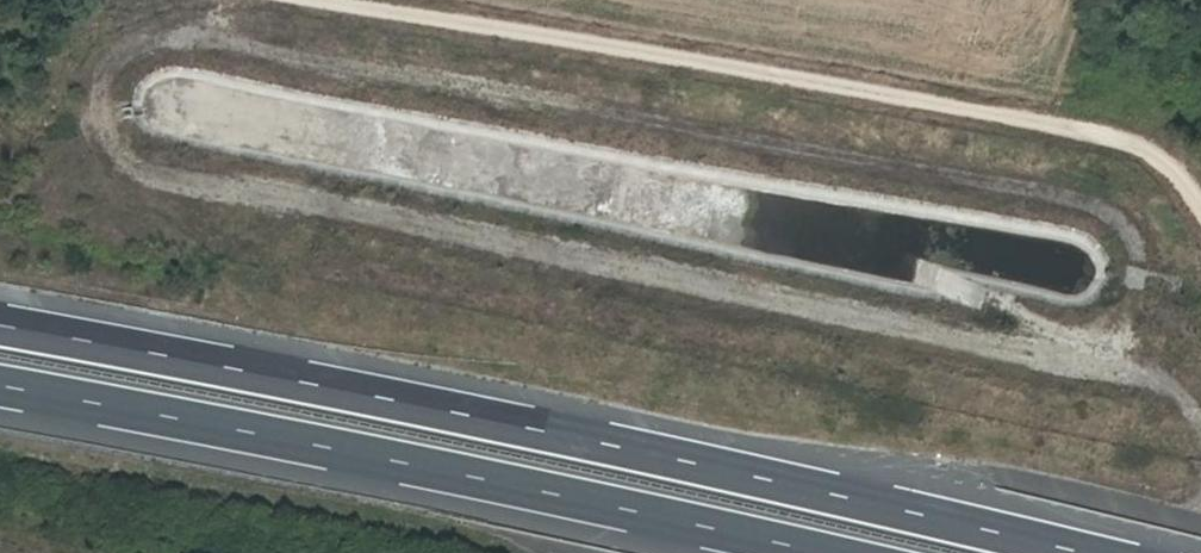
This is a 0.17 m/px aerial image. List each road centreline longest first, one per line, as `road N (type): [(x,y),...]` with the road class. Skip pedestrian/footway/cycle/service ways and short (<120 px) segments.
road 1 (motorway): [(1093,552),(402,400),(0,323)]
road 2 (track): [(1200,226),(1142,145),(355,0)]
road 3 (motorway): [(0,388),(811,552)]

